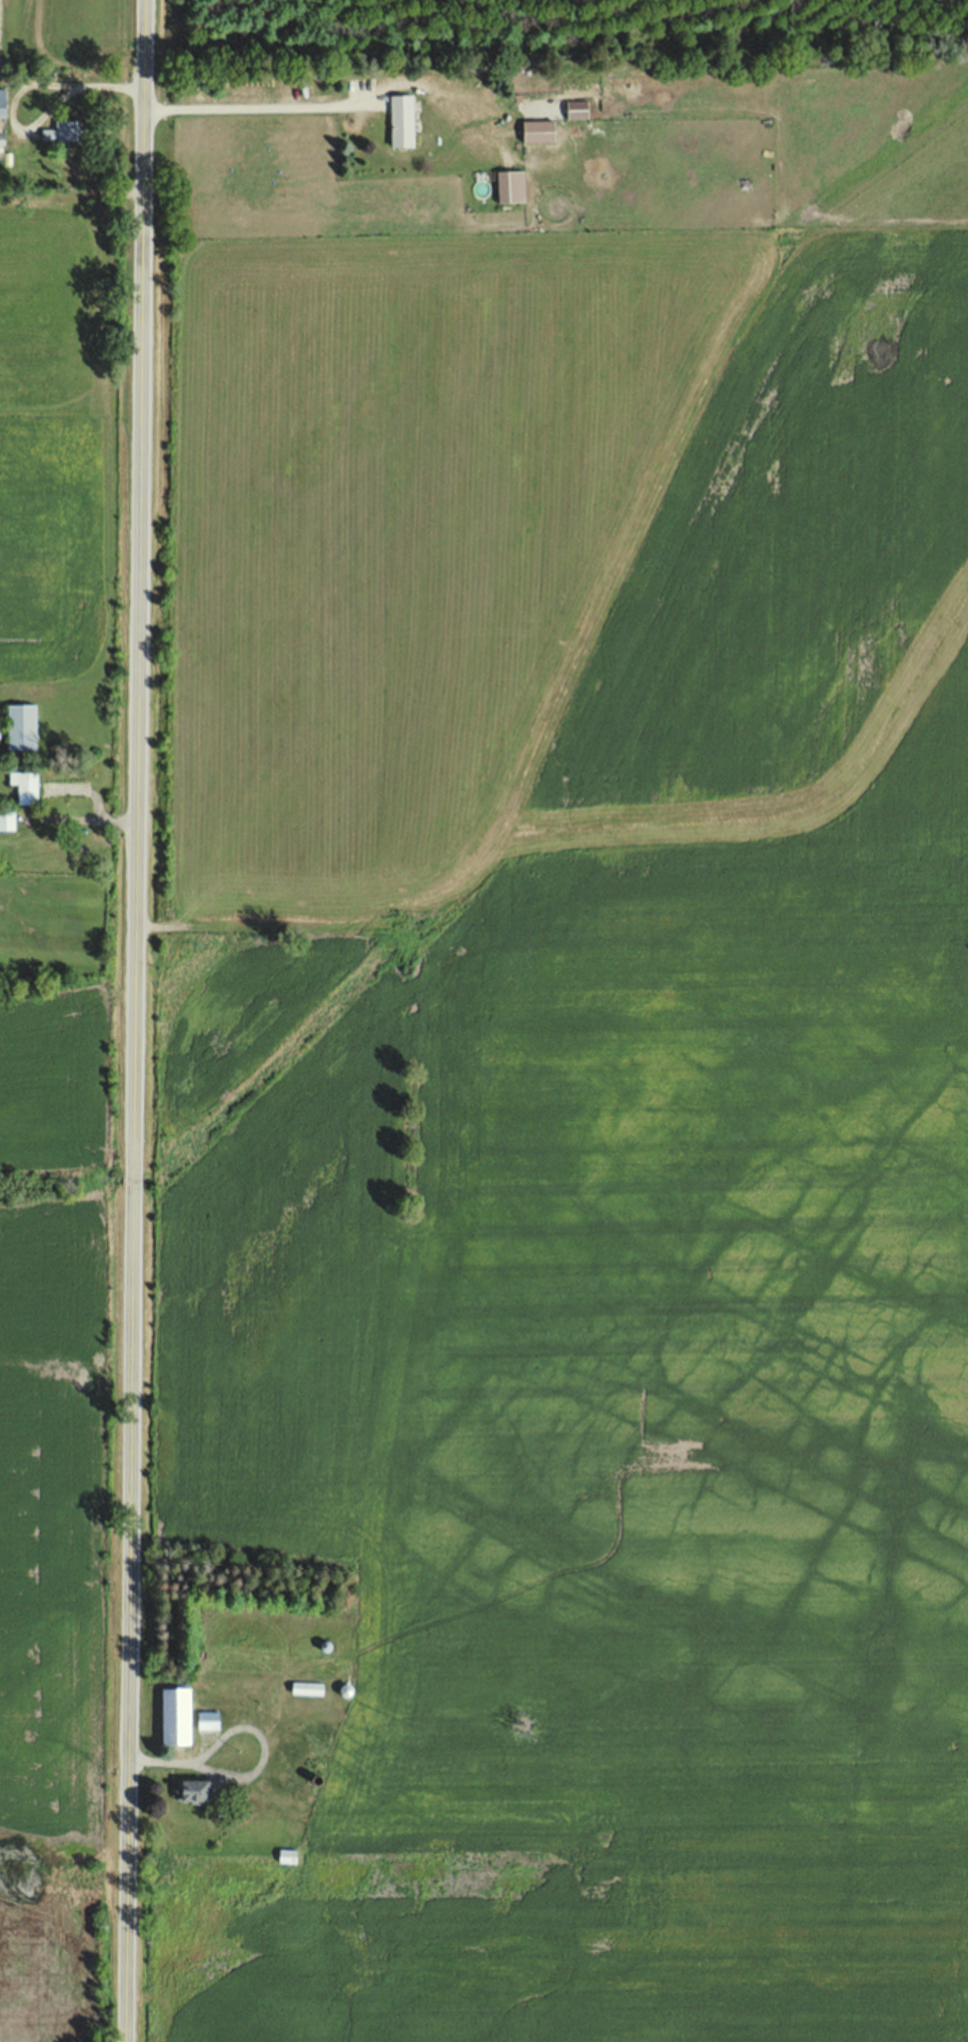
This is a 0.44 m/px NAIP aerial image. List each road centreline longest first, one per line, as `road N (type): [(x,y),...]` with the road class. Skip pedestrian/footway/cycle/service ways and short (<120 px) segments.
road 1 (secondary): [(123,2041),(145,0)]

